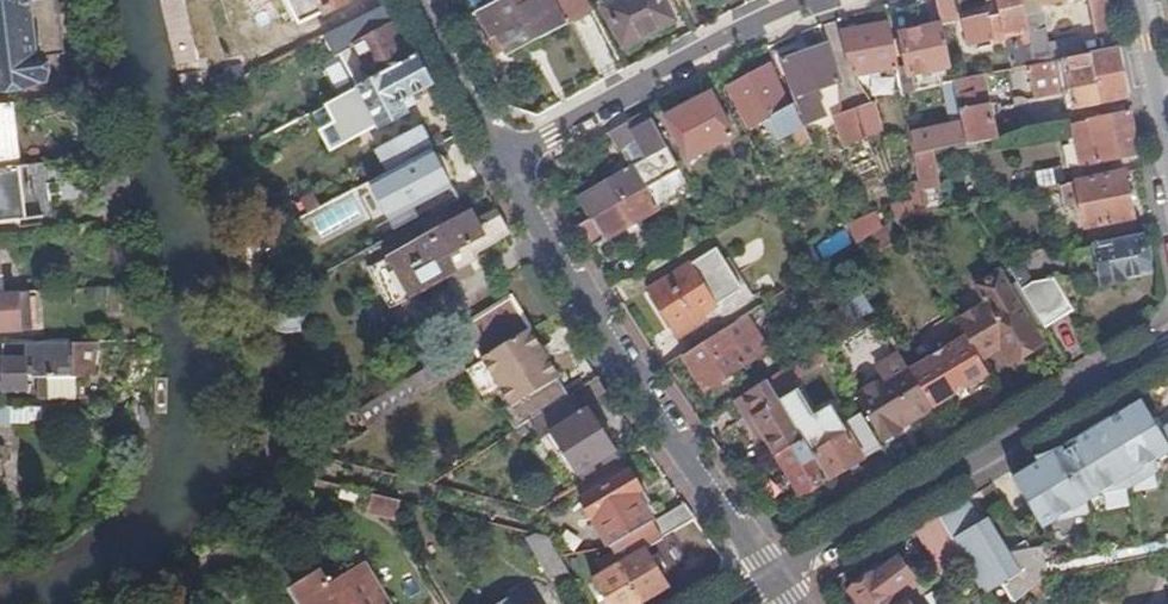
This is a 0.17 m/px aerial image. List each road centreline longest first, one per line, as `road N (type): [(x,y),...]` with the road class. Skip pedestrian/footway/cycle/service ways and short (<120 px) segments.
road 1 (residential): [(777,580),(508,162)]
road 2 (residential): [(1167,343),(777,580)]
road 3 (residential): [(838,0),(757,30),(508,162)]
road 4 (residential): [(508,162),(428,0)]
road 5 (residential): [(1139,0),(1167,152)]

